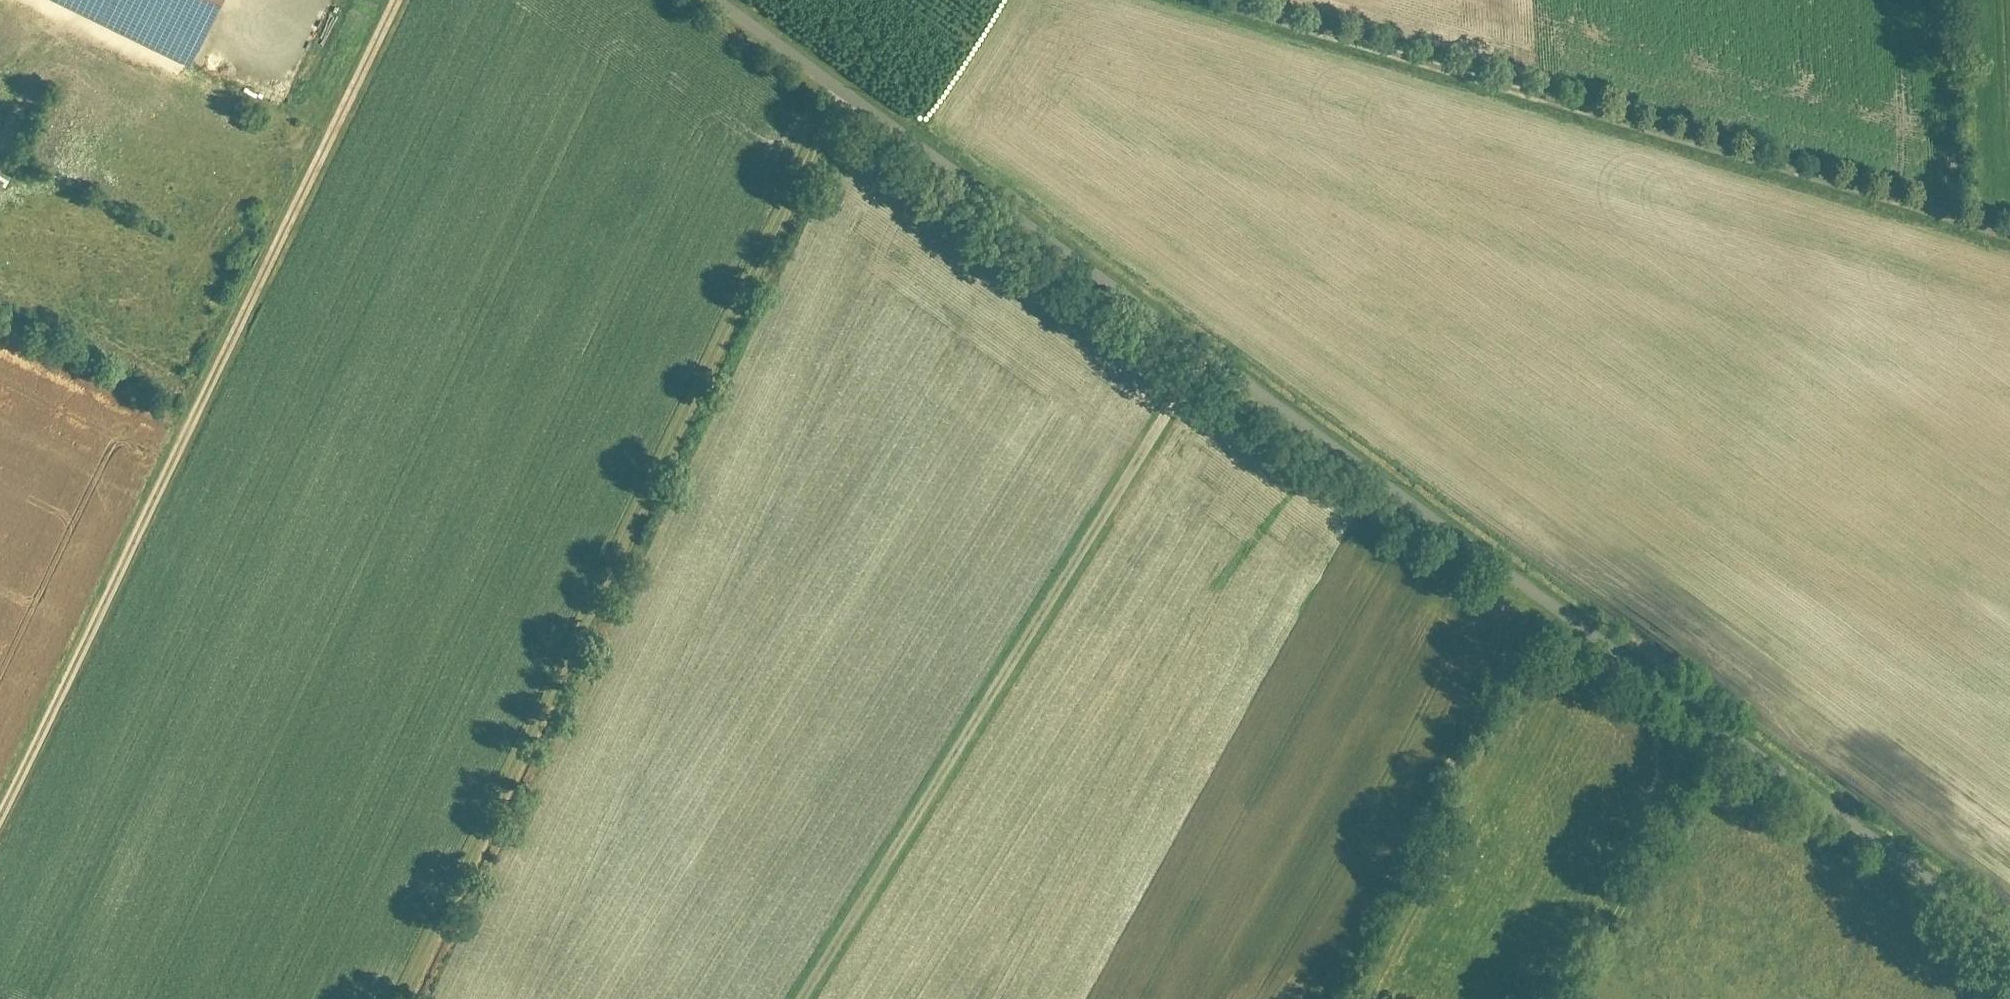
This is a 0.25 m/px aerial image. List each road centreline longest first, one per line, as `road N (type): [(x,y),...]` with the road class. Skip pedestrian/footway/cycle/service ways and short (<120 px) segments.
road 1 (residential): [(2009,963),(1723,734),(711,0)]
road 2 (track): [(842,92),(404,998)]
road 3 (track): [(402,0),(0,821)]
road 4 (track): [(1193,0),(2009,237)]
road 5 (track): [(1206,354),(814,998)]
road 6 (track): [(1723,734),(1575,998)]

